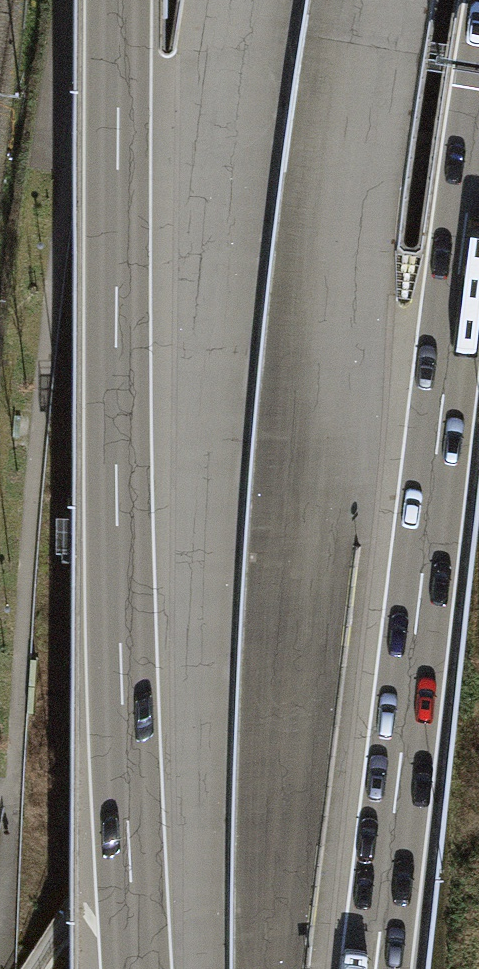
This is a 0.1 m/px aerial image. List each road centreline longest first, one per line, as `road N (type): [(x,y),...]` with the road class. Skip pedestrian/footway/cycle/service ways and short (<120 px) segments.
road 1 (motorway): [(119,0),(119,537),(137,968)]
road 2 (motorway): [(373,968),(478,105)]

